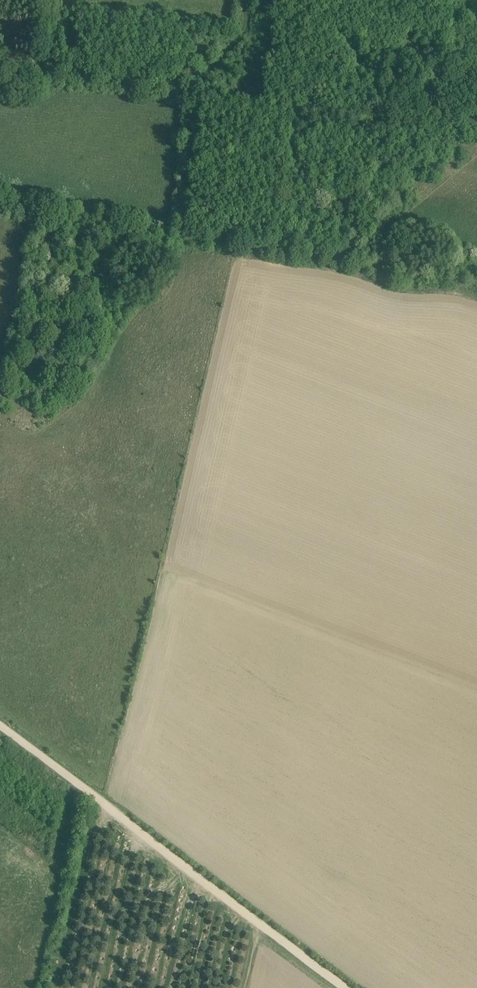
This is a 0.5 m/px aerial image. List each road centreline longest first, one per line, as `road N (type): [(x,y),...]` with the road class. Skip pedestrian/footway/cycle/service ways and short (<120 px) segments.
road 1 (track): [(0,724),(350,987)]

